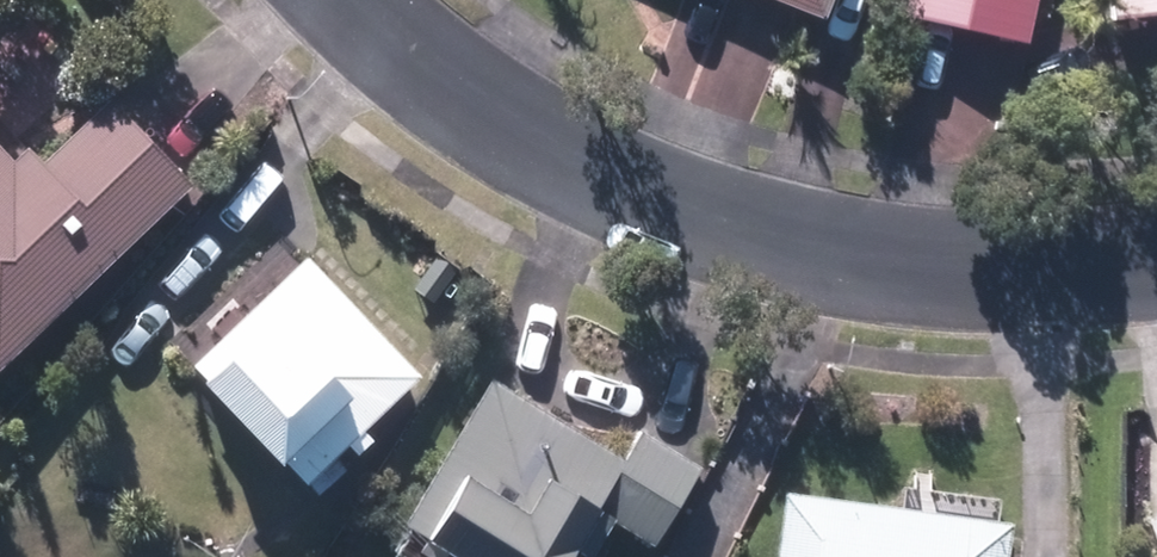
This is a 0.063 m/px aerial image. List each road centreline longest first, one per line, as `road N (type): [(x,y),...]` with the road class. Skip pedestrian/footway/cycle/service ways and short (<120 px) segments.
road 1 (residential): [(1156,264),(1109,270),(760,242),(565,149),(366,0)]

